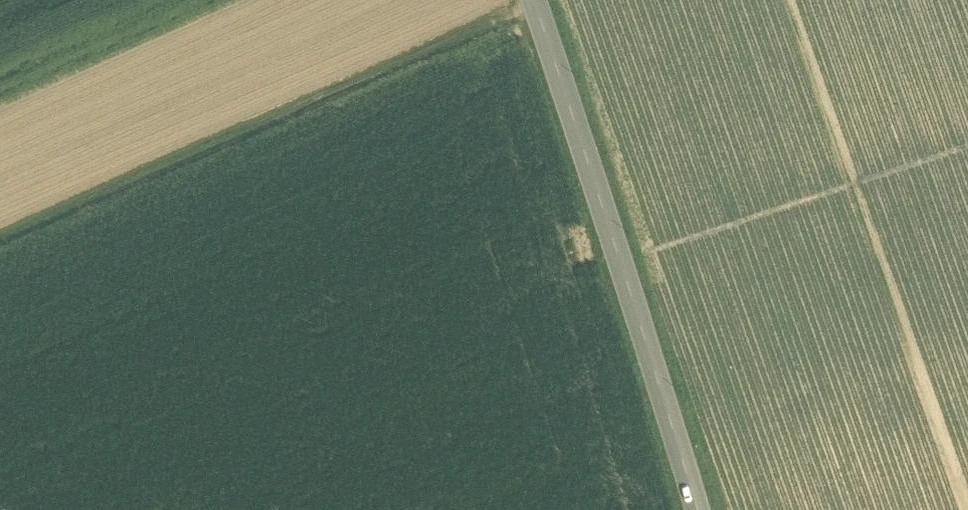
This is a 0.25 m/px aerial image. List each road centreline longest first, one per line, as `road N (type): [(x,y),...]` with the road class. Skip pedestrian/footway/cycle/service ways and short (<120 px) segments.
road 1 (track): [(0,249),(538,4)]
road 2 (tertiary): [(537,0),(699,509)]

